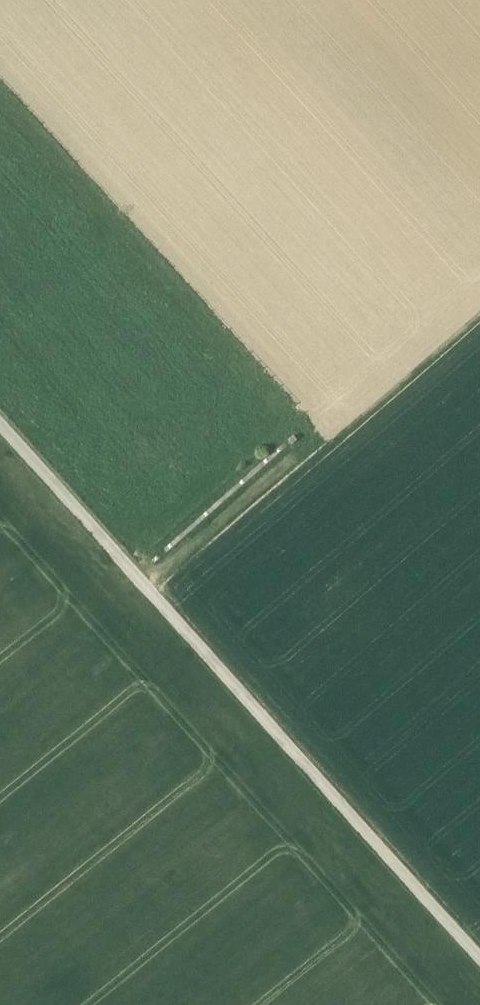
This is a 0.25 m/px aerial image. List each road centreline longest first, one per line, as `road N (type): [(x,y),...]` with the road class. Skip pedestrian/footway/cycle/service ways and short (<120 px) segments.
road 1 (track): [(0,427),(479,959)]

